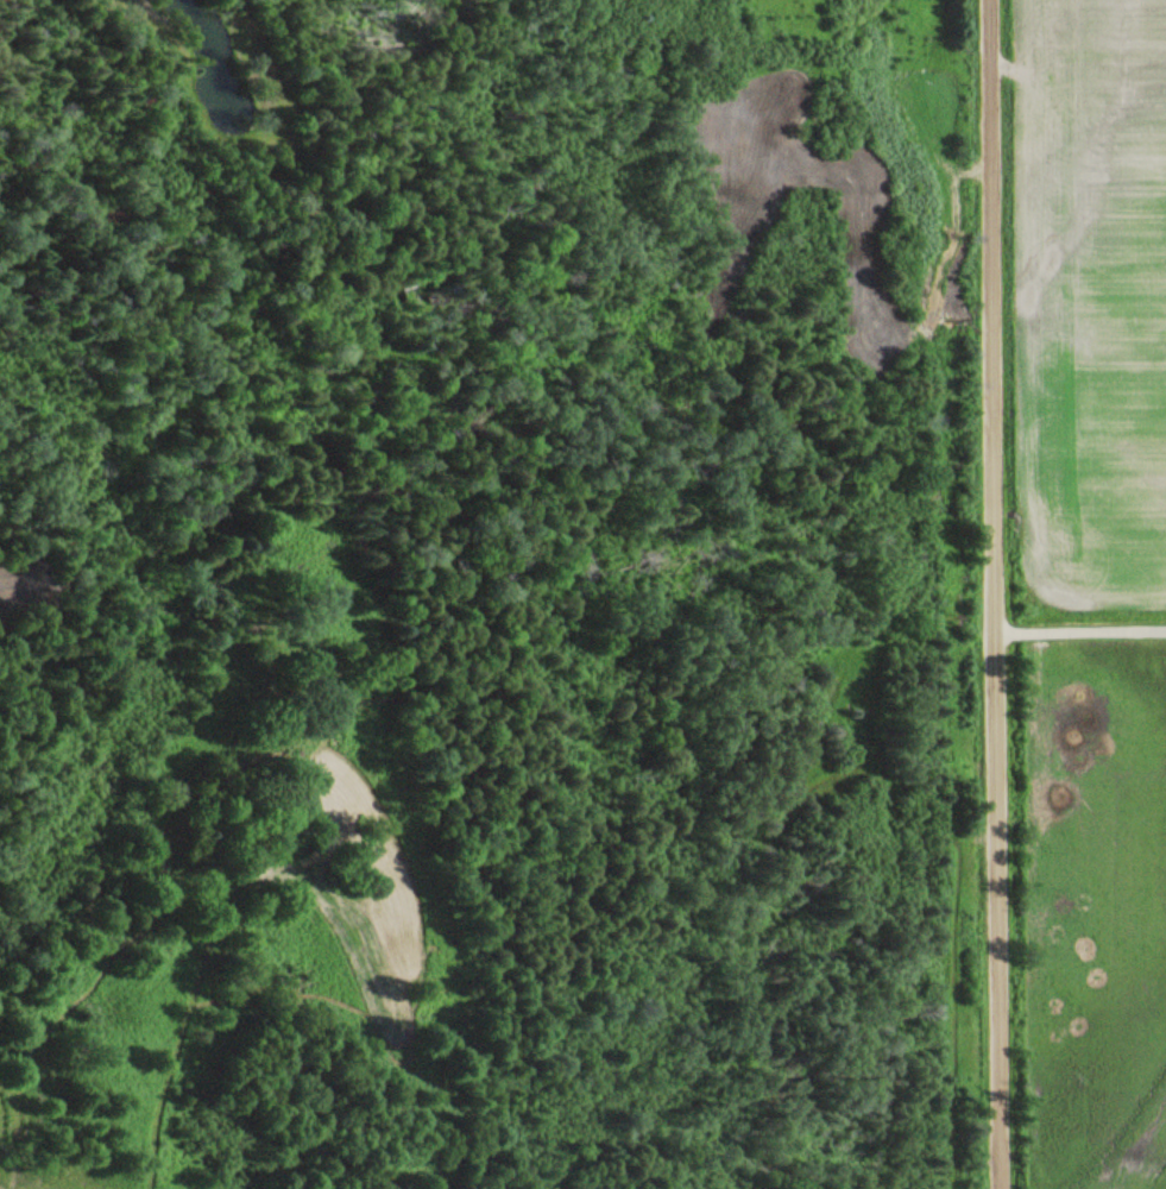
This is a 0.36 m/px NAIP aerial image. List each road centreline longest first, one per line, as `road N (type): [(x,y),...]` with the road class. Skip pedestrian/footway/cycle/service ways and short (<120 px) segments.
road 1 (residential): [(1003,964),(992,0)]
road 2 (residential): [(1006,1188),(1003,964)]

